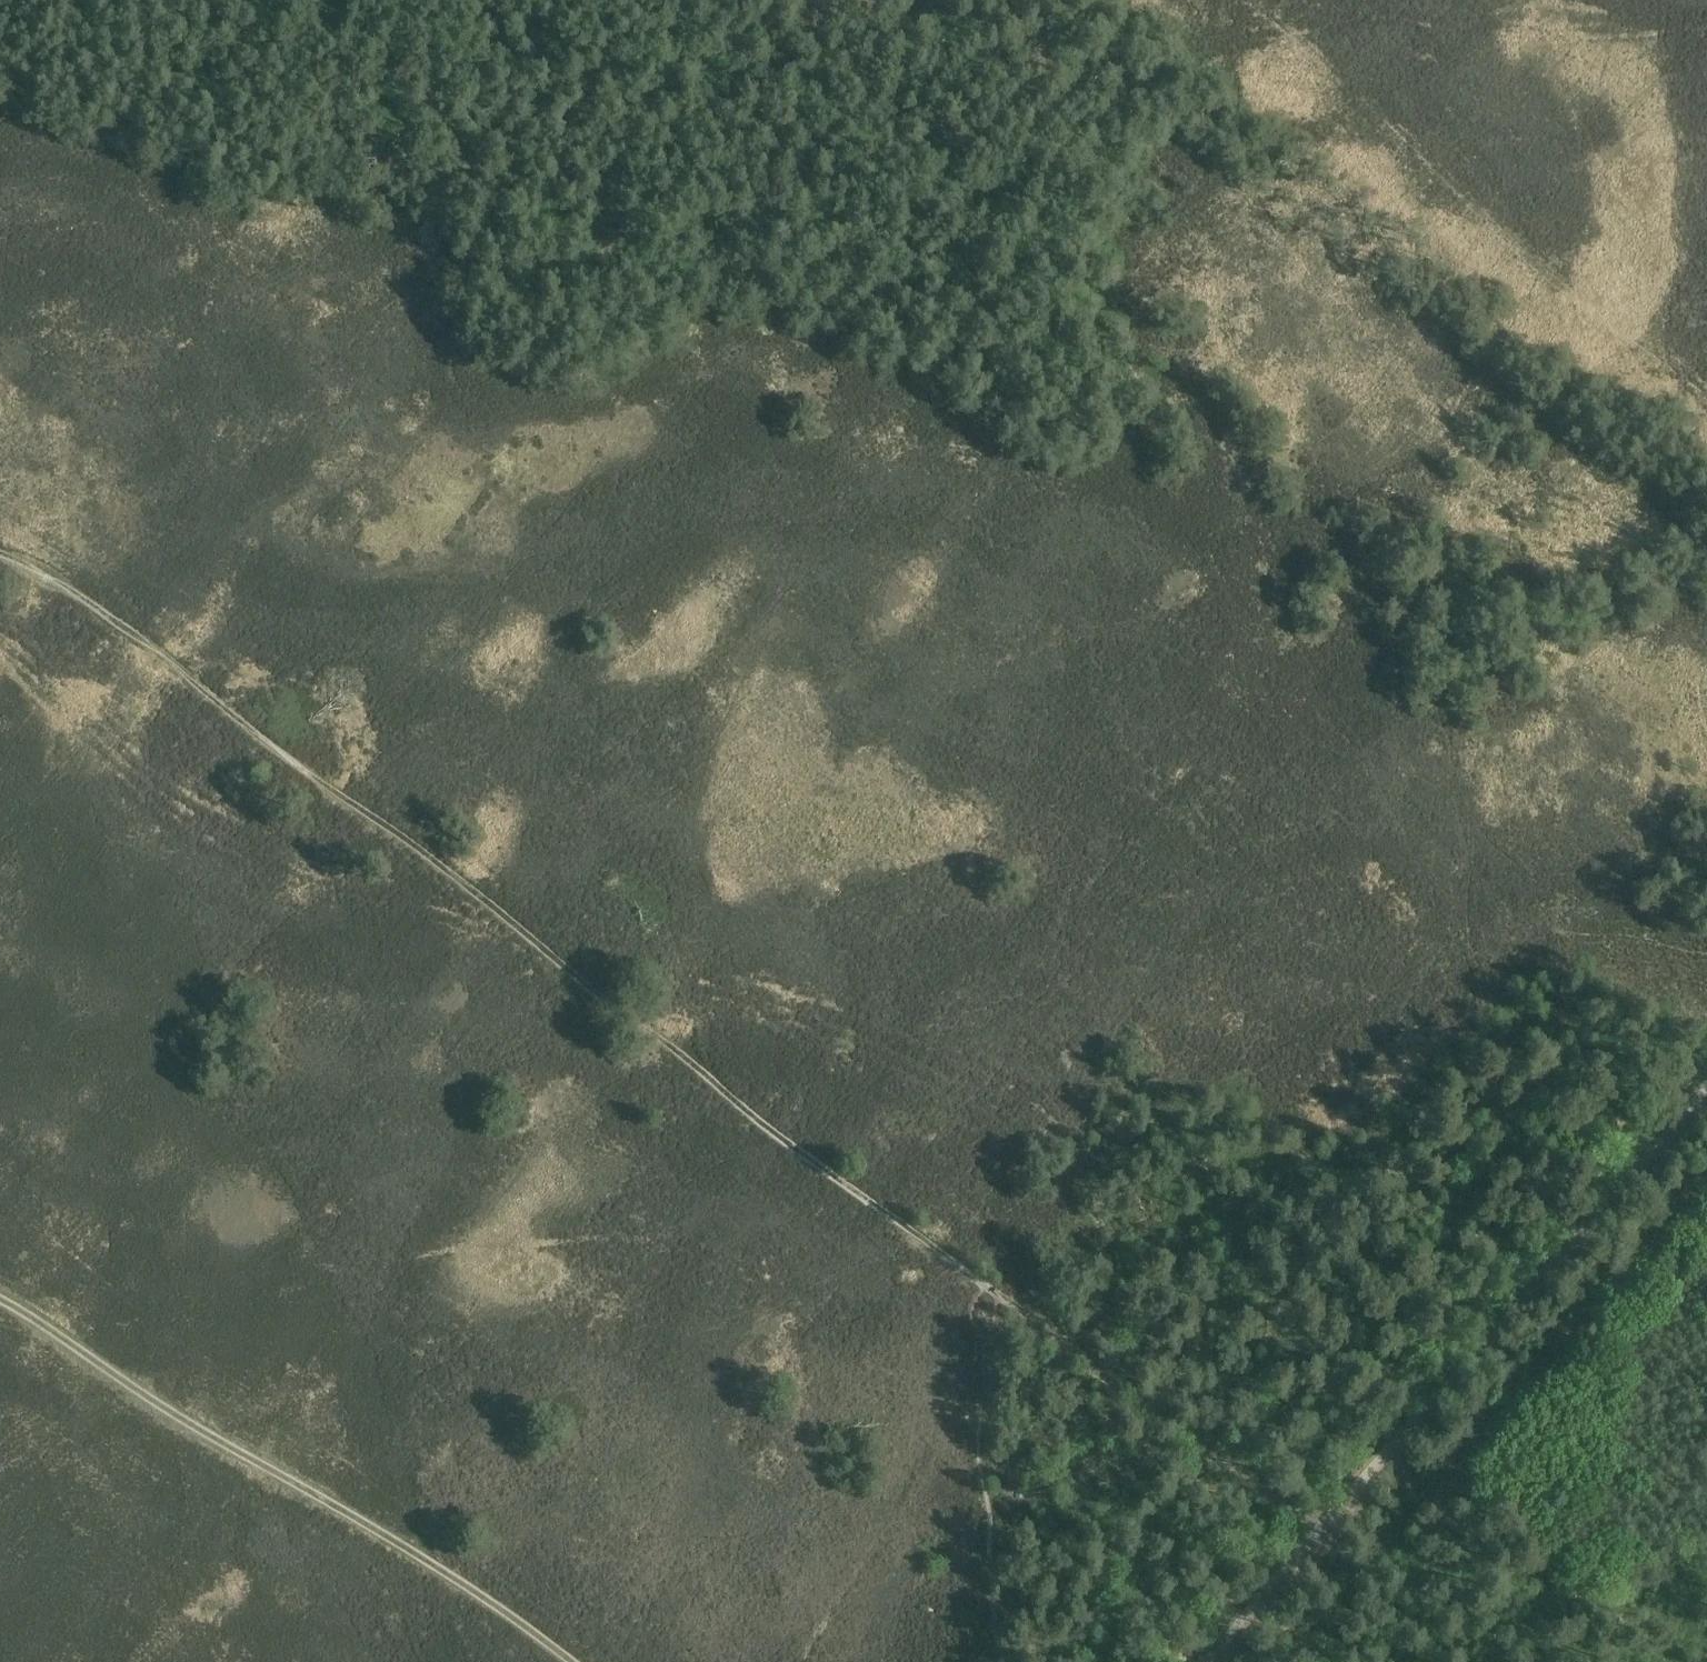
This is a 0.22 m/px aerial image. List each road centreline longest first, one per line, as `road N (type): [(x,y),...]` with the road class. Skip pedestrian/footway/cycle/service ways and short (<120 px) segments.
road 1 (track): [(1706,1109),(1234,1661)]
road 2 (track): [(558,1661),(397,1548),(179,1421),(0,1300)]

